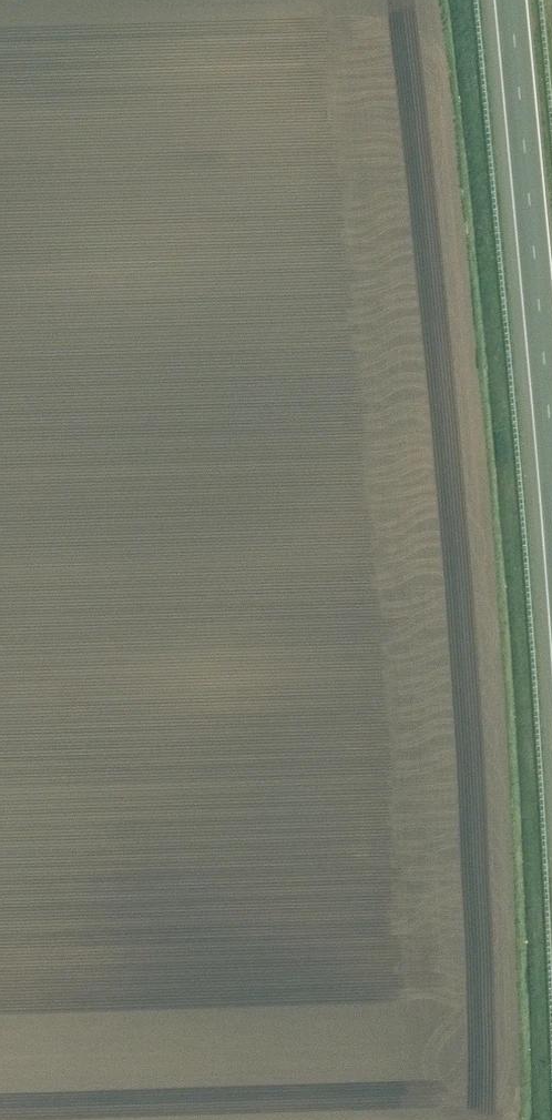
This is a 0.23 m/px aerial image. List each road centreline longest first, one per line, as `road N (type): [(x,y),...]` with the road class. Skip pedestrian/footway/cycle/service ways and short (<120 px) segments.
road 1 (motorway): [(511,0),(551,466)]

